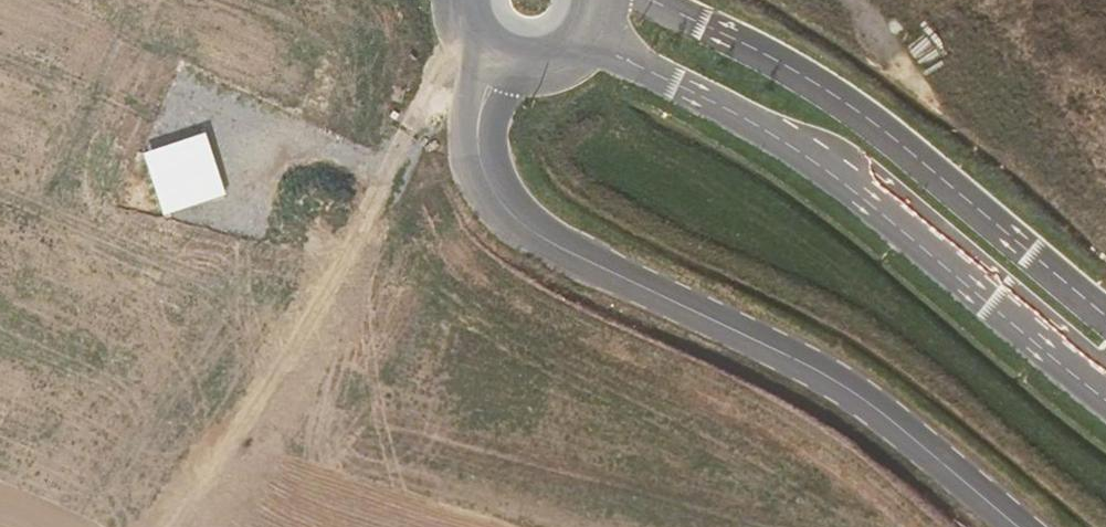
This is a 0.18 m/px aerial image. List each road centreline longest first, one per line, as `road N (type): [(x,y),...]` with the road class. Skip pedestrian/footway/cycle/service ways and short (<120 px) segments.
road 1 (tertiary): [(516,53),(491,86),(486,119),(495,171),(541,231),(772,337),(902,418),(1018,526)]
road 2 (tertiary): [(576,37),(822,165),(1105,394)]
road 3 (track): [(170,526),(307,325),(449,59),(486,35)]
road 4 (tertiary): [(1105,314),(849,104),(650,0)]

